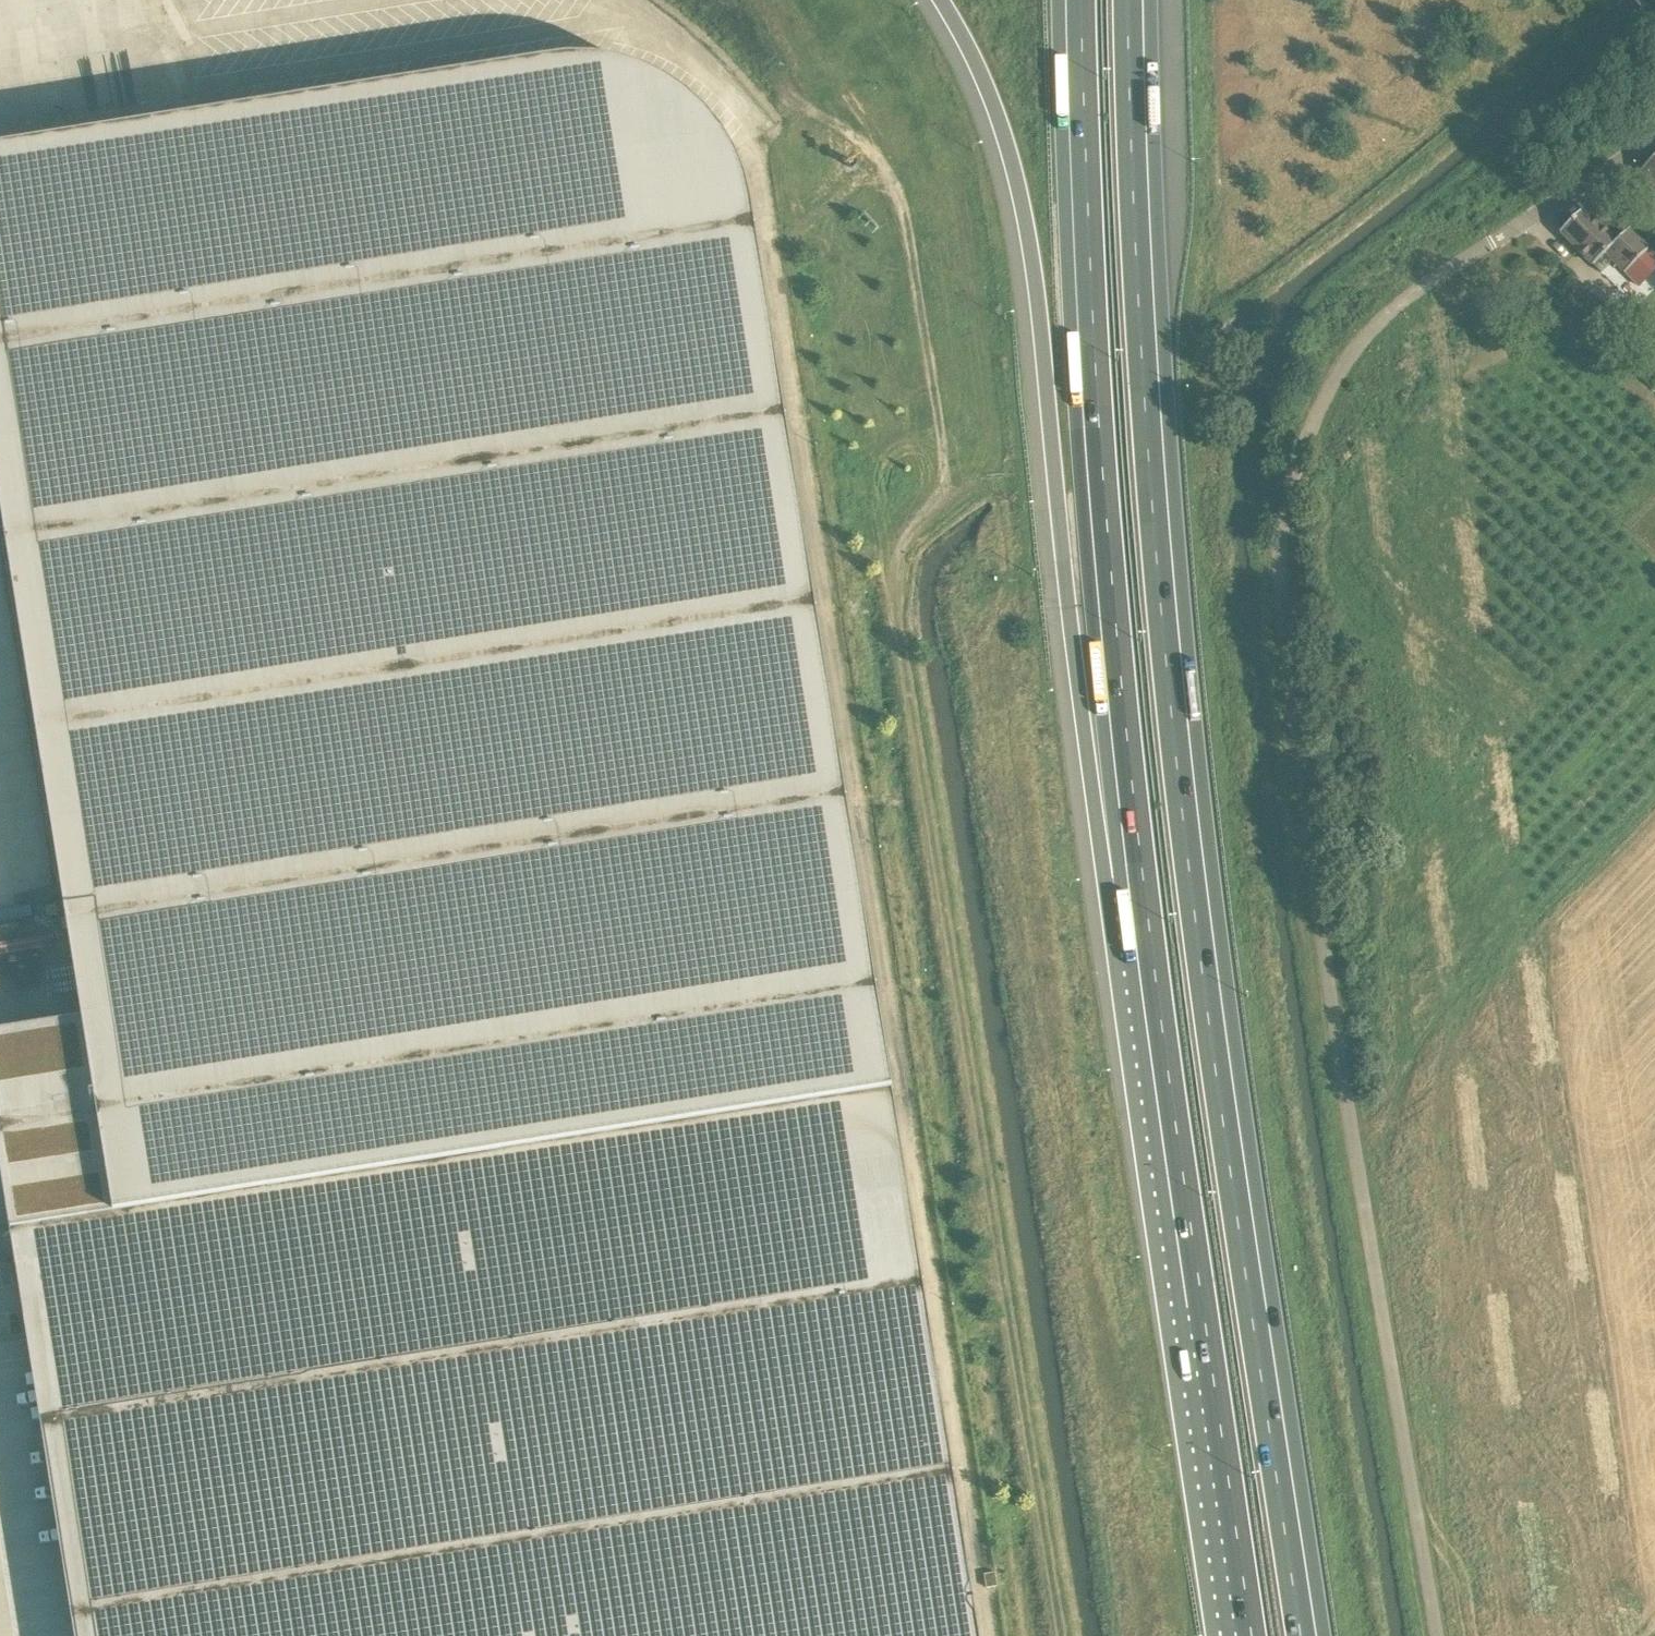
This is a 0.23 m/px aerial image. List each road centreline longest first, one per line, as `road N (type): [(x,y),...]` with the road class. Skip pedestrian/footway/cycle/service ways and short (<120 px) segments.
road 1 (track): [(1068,1635),(888,577),(899,545),(938,499),(940,476),(905,208),(845,130),(758,58)]
road 2 (motorway): [(1306,1635),(1187,785),(1144,275),(1136,0)]
road 3 (track): [(1518,230),(1432,269),(1373,323),(1322,394),(1290,475),(1279,562),(1316,943),(1430,1635)]
road 4 (unclassified): [(1617,1635),(1478,700),(1443,353),(1459,287),(1518,230)]
road 5 (motorway): [(941,0),(1008,143),(1034,277),(1067,595),(1136,881)]
road 6 (motorway): [(1074,0),(1103,564),(1136,881)]
road 7 (motorway): [(1136,881),(1246,1635)]
road 8 (residential): [(1518,230),(1654,131)]

